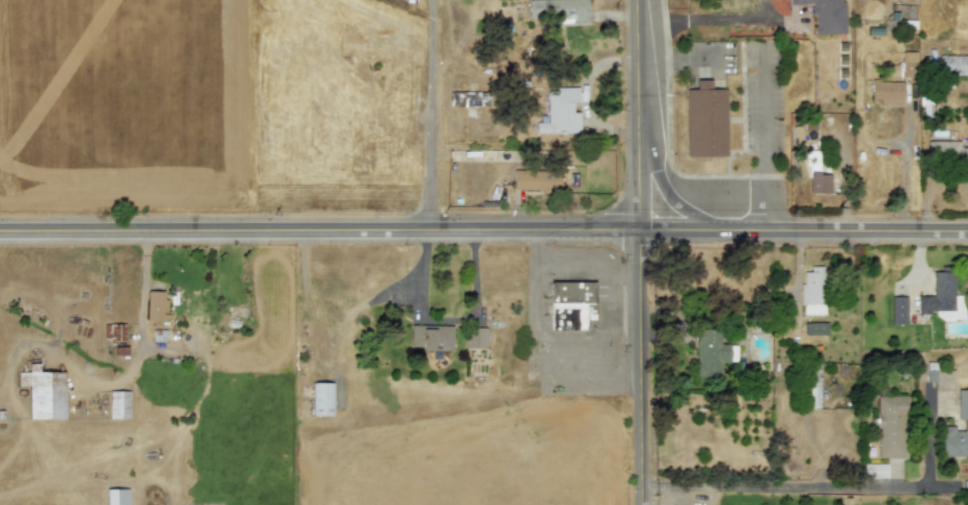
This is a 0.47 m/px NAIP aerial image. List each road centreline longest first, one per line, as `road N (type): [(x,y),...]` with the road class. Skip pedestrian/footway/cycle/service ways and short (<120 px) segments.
road 1 (secondary): [(967,230),(0,232)]
road 2 (tertiary): [(641,504),(638,0)]
road 3 (secondary): [(714,229),(672,201),(639,124)]

